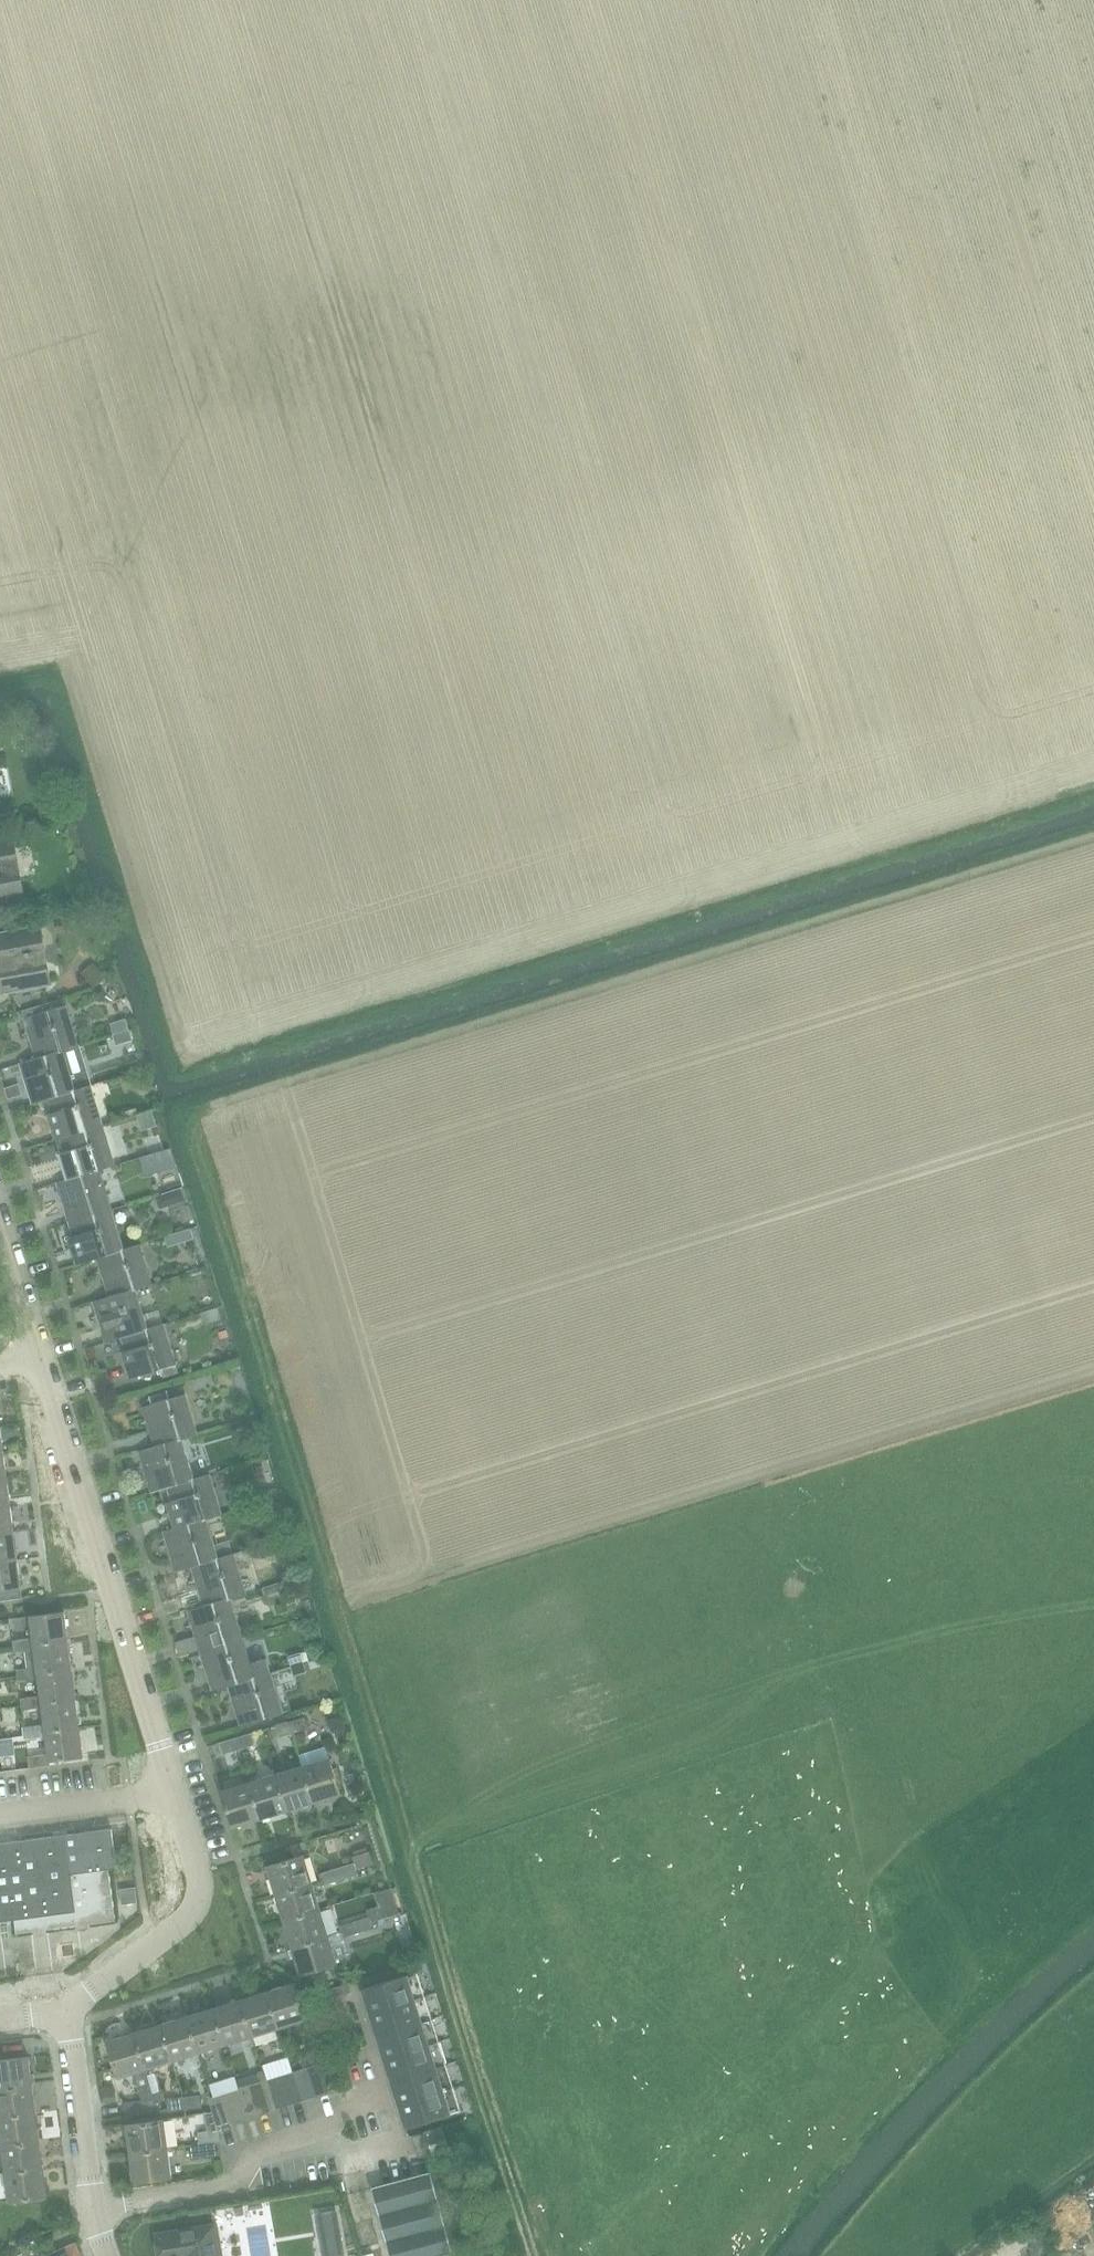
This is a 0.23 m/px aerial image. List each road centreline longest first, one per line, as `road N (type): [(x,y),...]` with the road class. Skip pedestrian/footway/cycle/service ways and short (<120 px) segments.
road 1 (track): [(537,2255),(276,1393)]
road 2 (residential): [(73,2009),(189,1917),(204,1898),(203,1877),(40,1365)]
road 3 (residential): [(103,2209),(239,2182),(261,2146),(324,2134)]
road 4 (residential): [(103,2209),(73,2009)]
road 5 (residential): [(324,2134),(348,2107),(387,2096),(402,2143),(364,2154)]
road 6 (residential): [(40,1365),(0,1232)]

